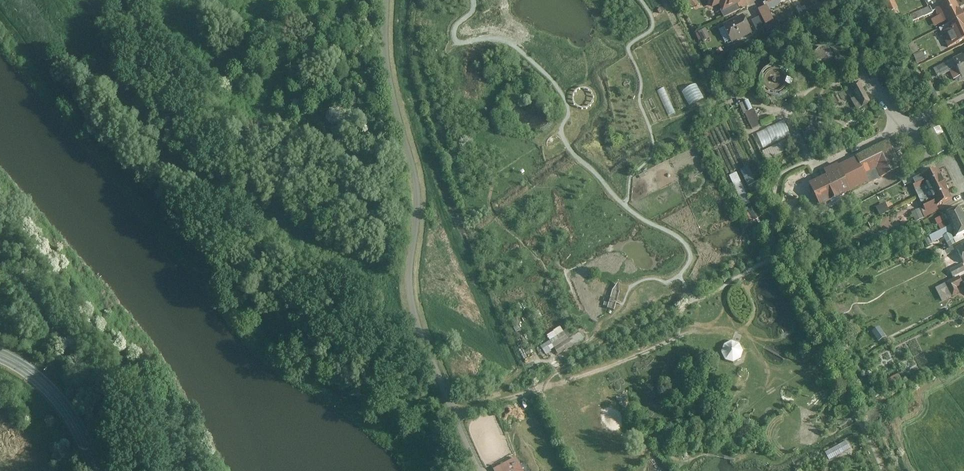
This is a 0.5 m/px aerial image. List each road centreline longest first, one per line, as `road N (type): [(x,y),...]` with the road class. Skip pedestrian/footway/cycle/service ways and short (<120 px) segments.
road 1 (unclassified): [(386,0),(391,76),(419,196),(410,292),(482,470)]
road 2 (tertiary): [(0,356),(69,411),(95,470)]

